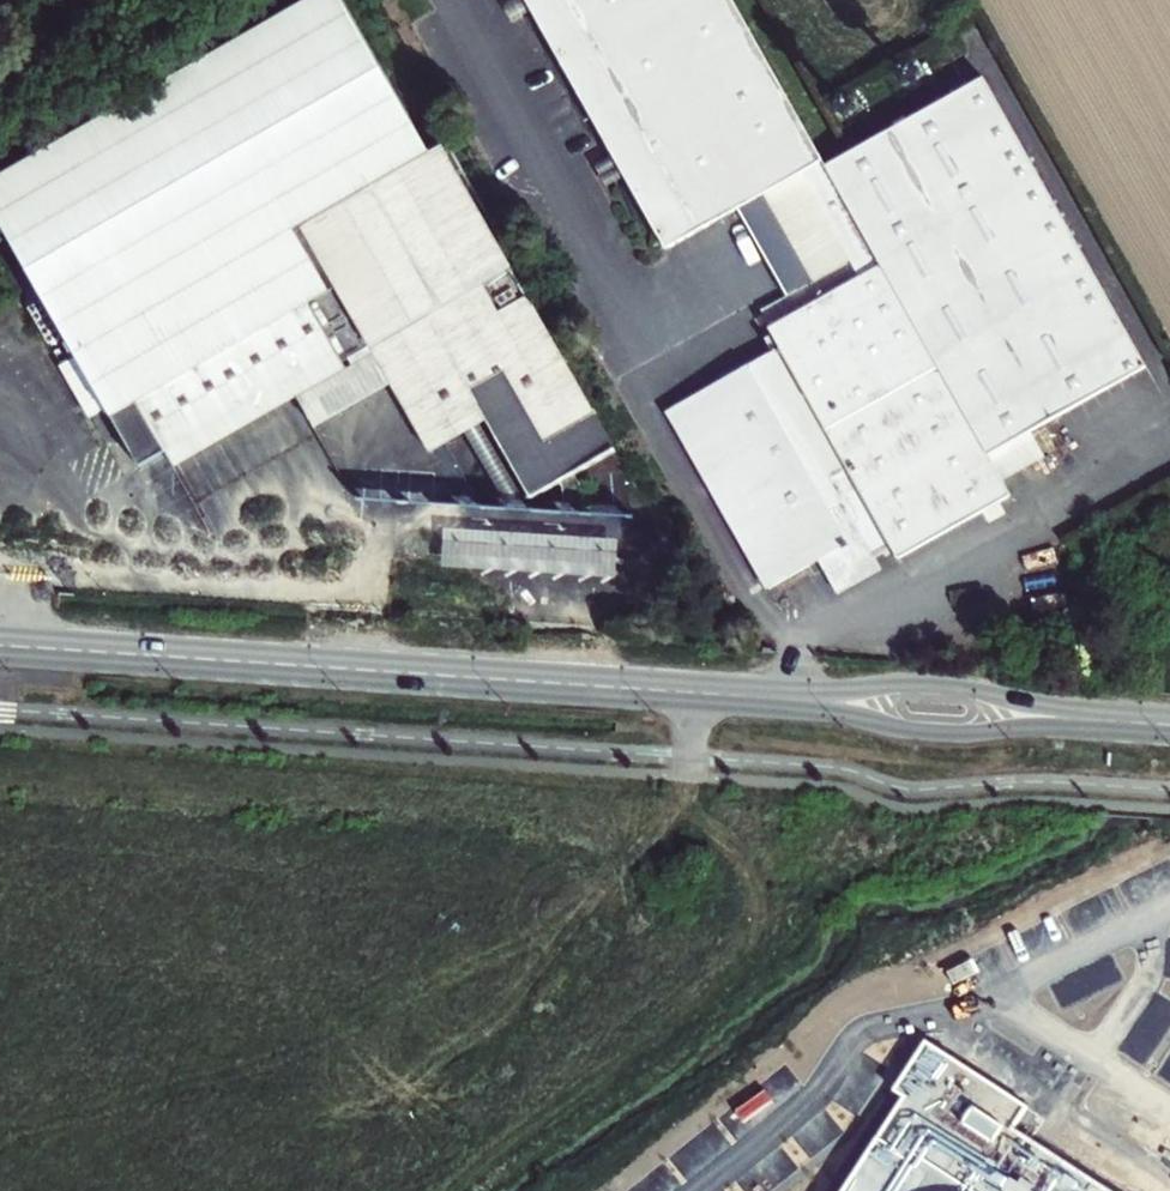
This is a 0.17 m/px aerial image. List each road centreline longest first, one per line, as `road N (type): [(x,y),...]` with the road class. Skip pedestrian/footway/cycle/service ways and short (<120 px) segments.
road 1 (secondary): [(0,645),(1169,724)]

